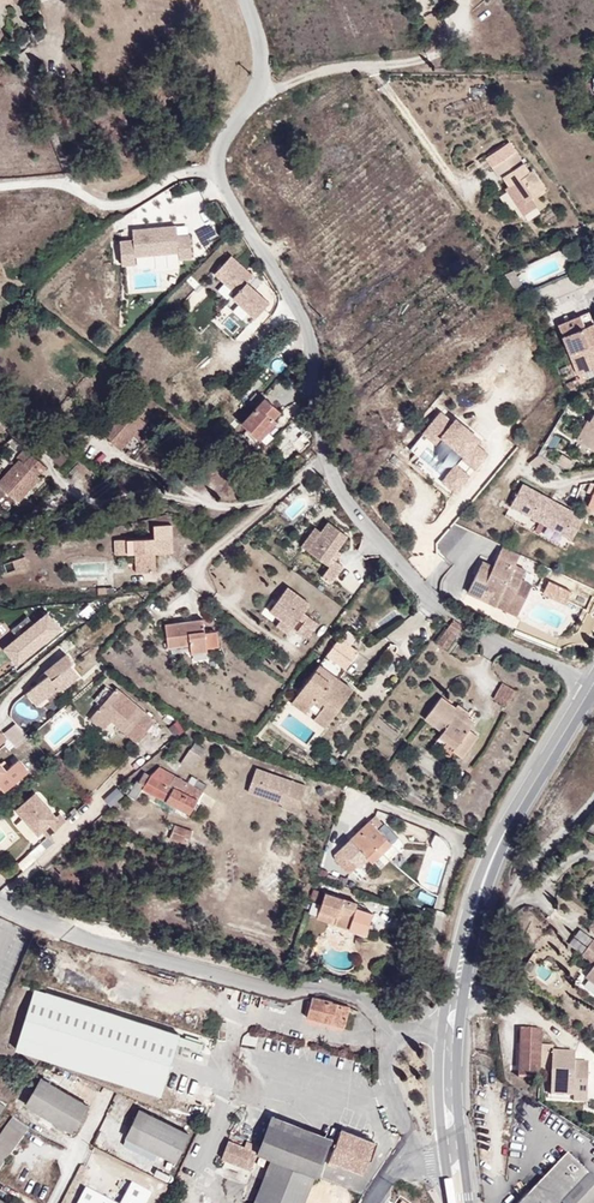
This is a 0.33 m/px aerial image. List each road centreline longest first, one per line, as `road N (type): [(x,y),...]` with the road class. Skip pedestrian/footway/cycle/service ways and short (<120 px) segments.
road 1 (residential): [(592,685),(430,604),(321,467),(310,339),(216,168),(259,93),(259,43),(245,0)]
road 2 (residential): [(0,902),(51,927),(282,992),(317,984),(400,1029)]
road 3 (residential): [(462,1028),(474,1015),(506,905),(527,869),(593,801)]
road 4 (primary): [(461,1023),(487,891),(526,796)]
road 5 (primary): [(526,796),(475,888),(443,1016)]
road 6 (primary): [(400,1029),(387,1062),(407,1105),(416,1154)]
road 7 (primary): [(526,796),(592,685)]
road 8 (primary): [(460,1151),(463,1134),(450,1093),(462,1028)]

